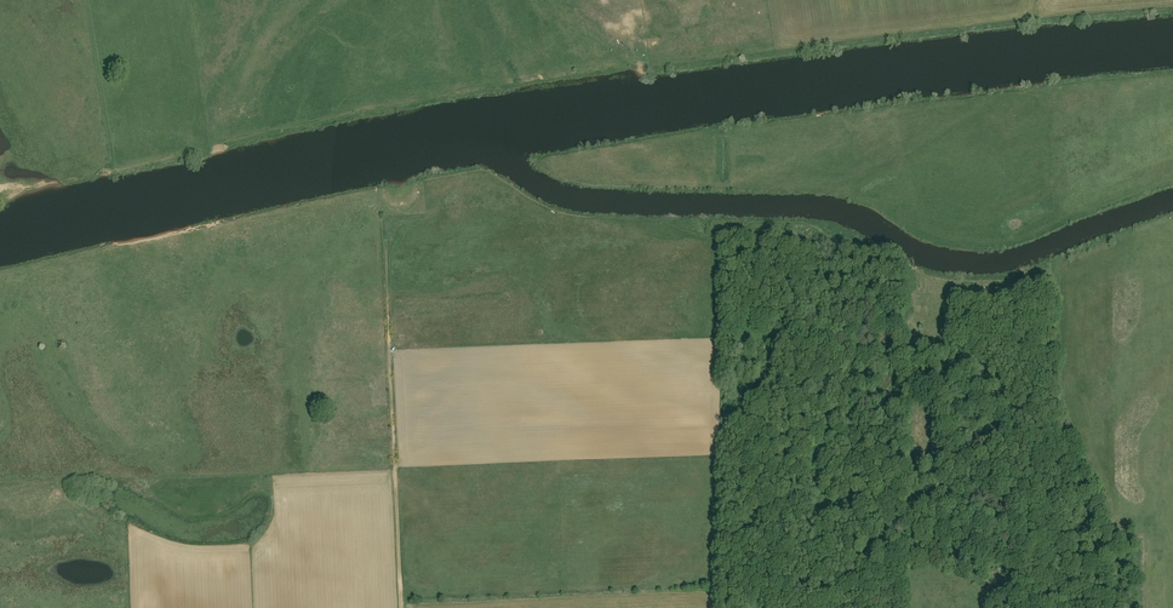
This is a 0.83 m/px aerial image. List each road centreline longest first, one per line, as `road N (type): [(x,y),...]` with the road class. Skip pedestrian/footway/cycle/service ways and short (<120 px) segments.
road 1 (track): [(403,607),(389,216)]
road 2 (track): [(1061,280),(1068,390),(1110,535),(1105,607)]

